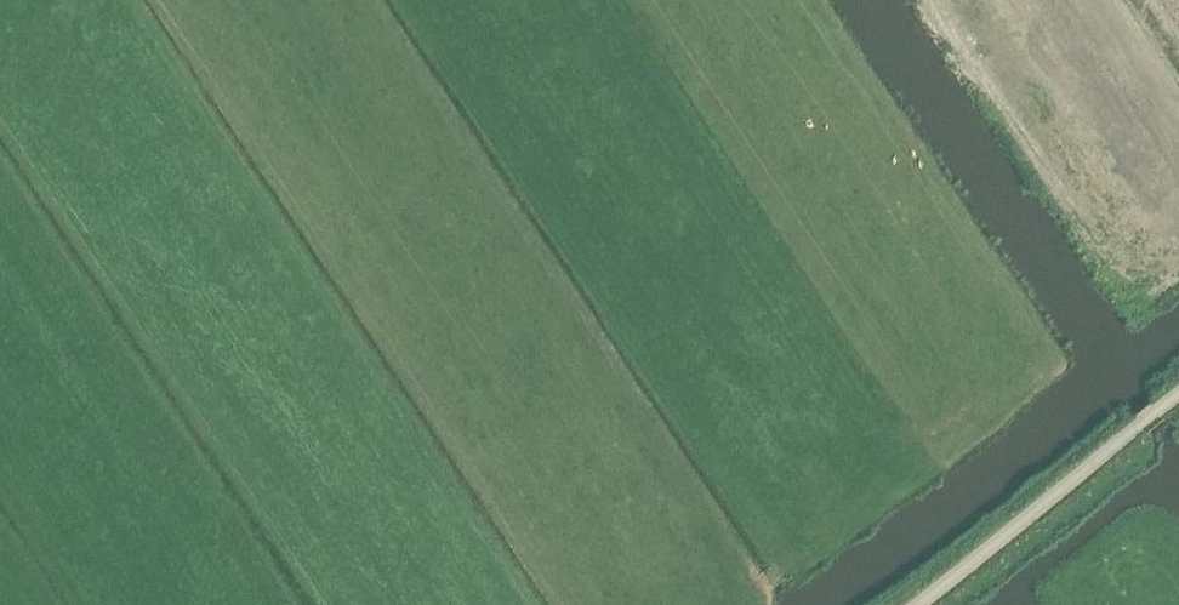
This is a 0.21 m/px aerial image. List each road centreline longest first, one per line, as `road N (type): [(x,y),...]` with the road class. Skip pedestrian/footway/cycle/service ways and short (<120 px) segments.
road 1 (unclassified): [(921,604),(1178,398)]
road 2 (track): [(743,604),(778,576),(839,473)]

